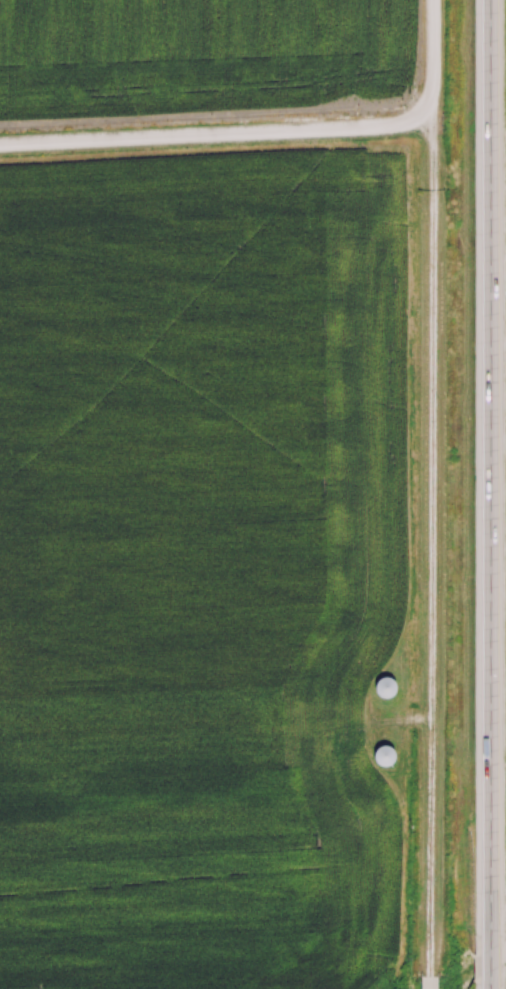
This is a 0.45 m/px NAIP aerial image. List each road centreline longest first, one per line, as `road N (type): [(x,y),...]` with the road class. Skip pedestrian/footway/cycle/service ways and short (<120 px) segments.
road 1 (motorway): [(490,0),(491,988)]
road 2 (residential): [(429,125),(430,973)]
road 3 (residential): [(0,146),(429,125)]
road 4 (residential): [(429,125),(430,0)]

